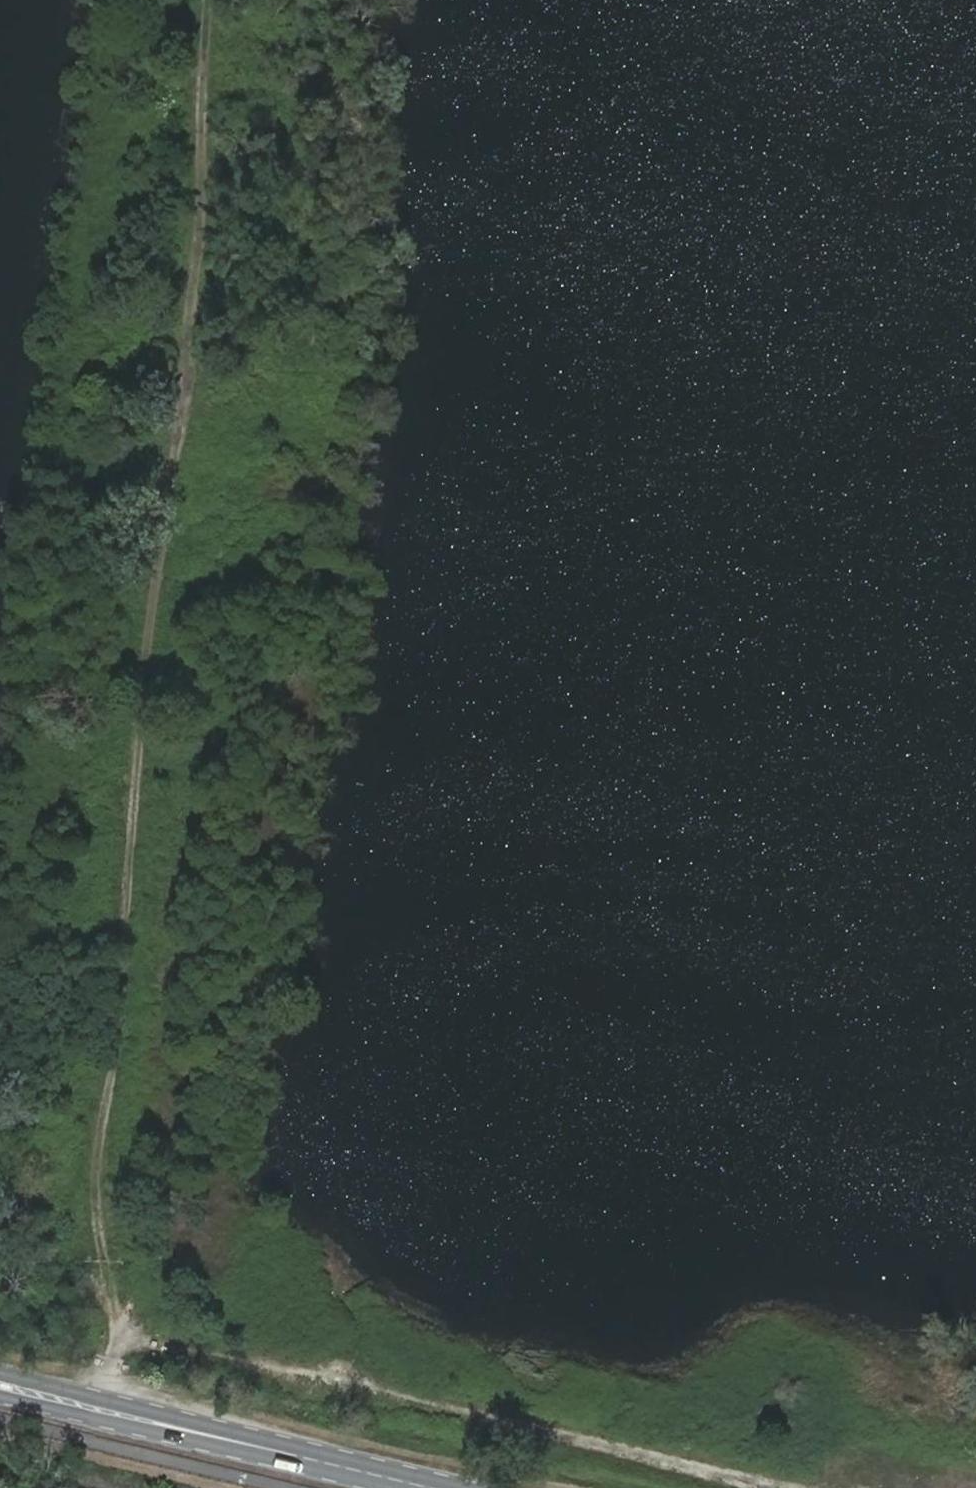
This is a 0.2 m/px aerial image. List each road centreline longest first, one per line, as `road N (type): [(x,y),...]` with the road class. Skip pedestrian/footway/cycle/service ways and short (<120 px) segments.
road 1 (track): [(805,1487),(109,1319),(97,1181),(198,280),(221,0)]
road 2 (secondary): [(429,1487),(0,1389)]

